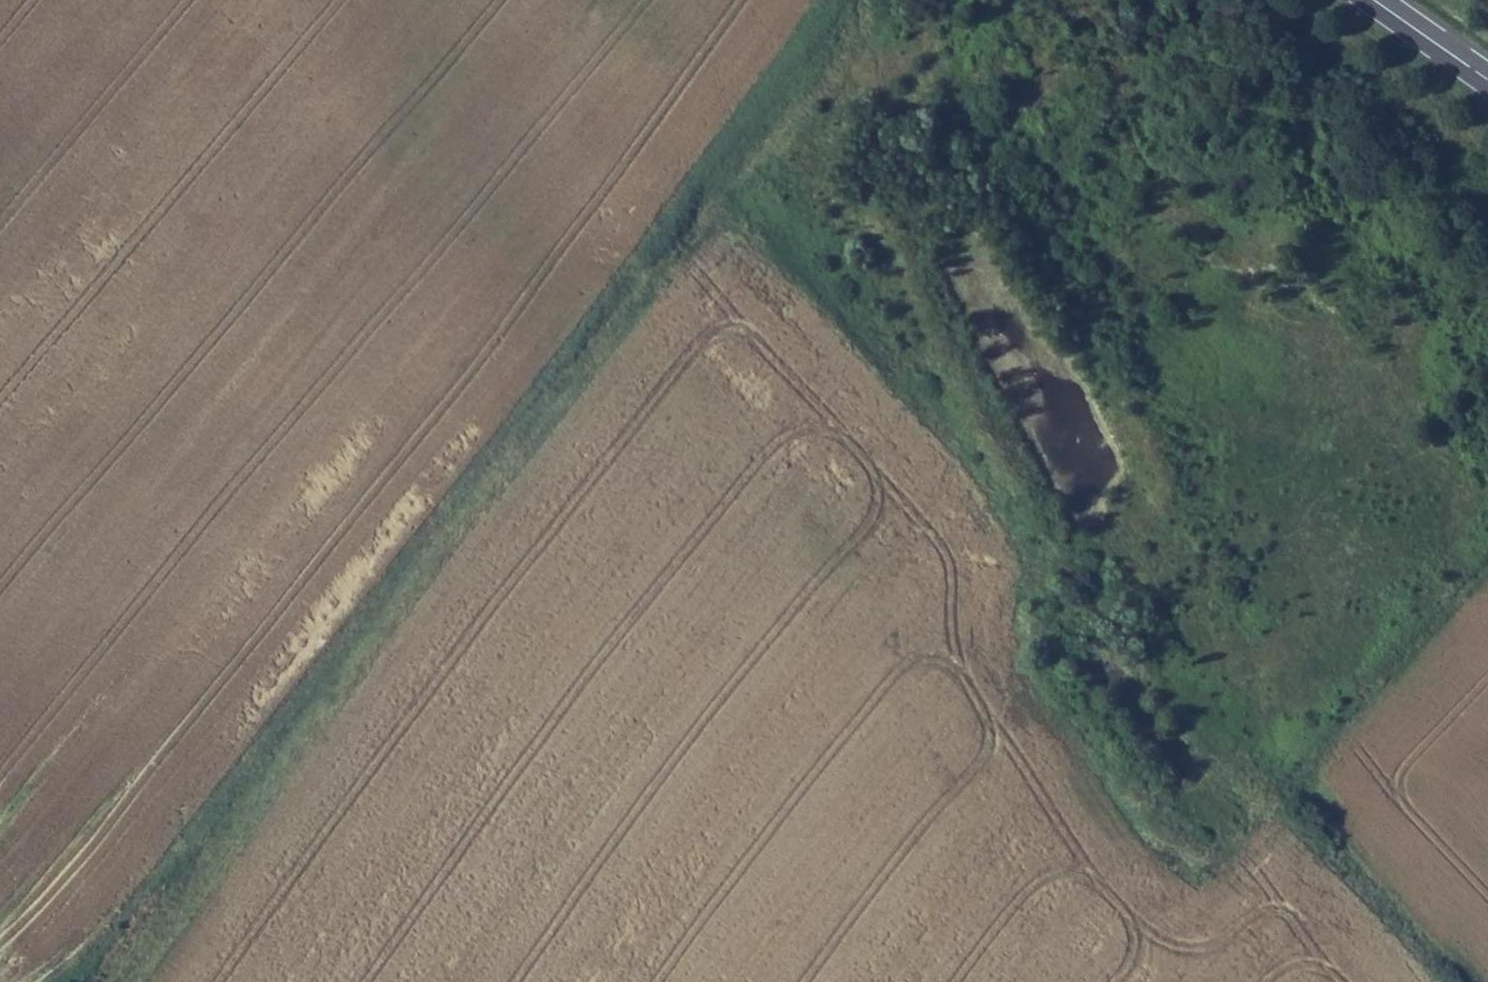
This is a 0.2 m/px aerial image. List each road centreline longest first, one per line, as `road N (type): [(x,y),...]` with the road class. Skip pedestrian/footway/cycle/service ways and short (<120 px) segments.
road 1 (tertiary): [(1487,80),(1374,0)]

